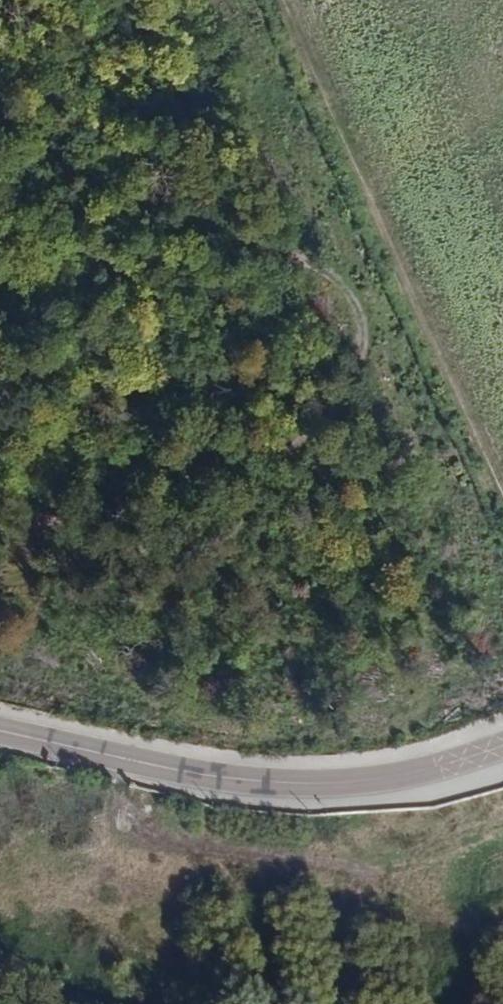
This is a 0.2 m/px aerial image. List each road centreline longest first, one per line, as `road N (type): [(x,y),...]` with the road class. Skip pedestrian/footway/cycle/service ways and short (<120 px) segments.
road 1 (secondary): [(502,745),(395,778),(319,783),(212,777),(0,731)]

